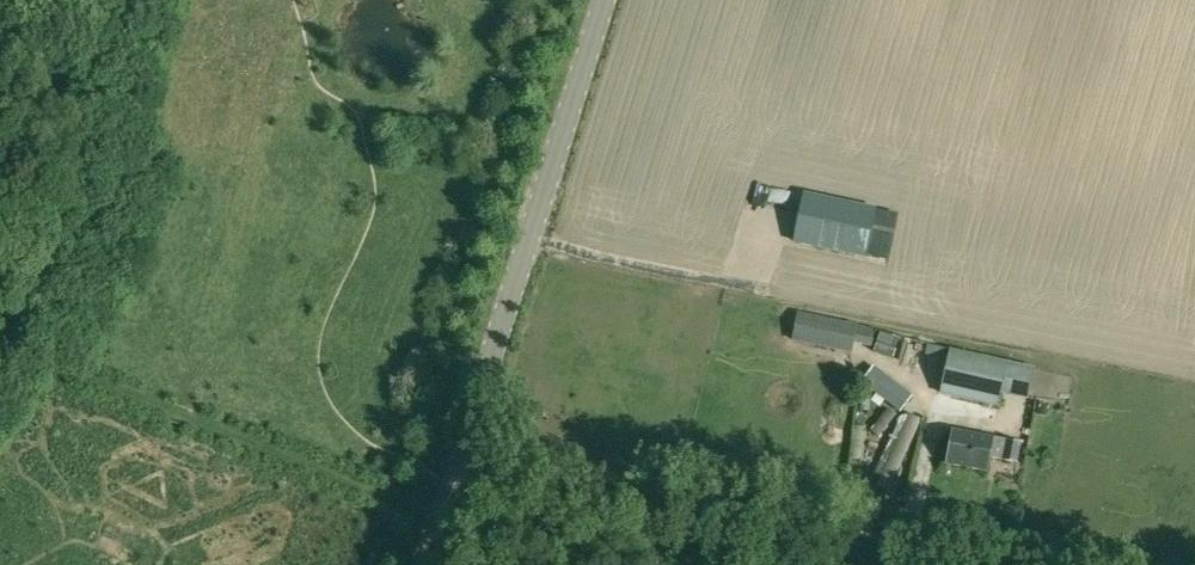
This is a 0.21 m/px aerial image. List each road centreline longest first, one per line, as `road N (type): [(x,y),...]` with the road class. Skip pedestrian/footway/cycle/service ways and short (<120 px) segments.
road 1 (unclassified): [(952,564),(458,473)]
road 2 (unclassified): [(458,473),(603,0)]
road 3 (track): [(441,518),(0,343)]

